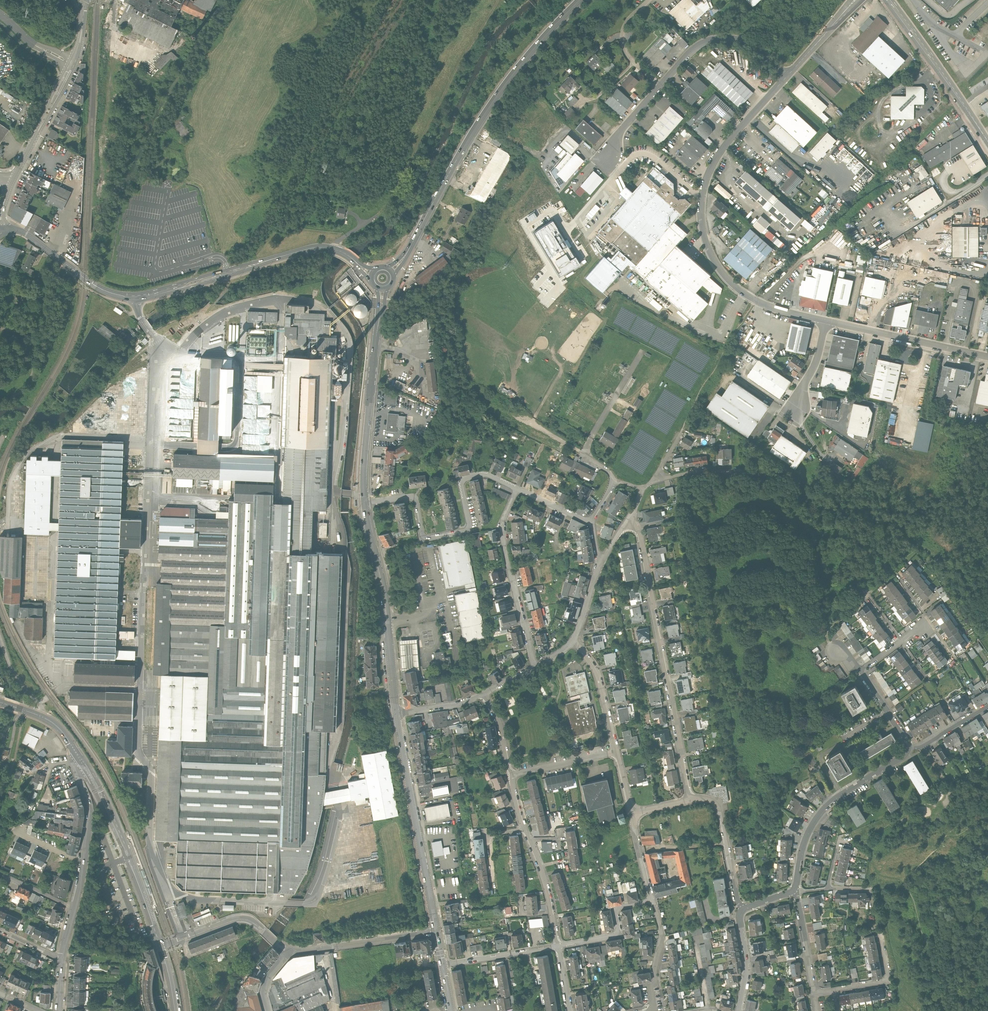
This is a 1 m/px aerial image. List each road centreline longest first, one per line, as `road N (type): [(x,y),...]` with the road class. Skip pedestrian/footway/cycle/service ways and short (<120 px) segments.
road 1 (secondary): [(371,275),(343,250),(314,247),(123,298),(85,282),(28,234),(5,230)]
road 2 (unclassified): [(826,321),(744,294),(715,263),(702,228),(702,195),(720,152),(786,75)]
road 3 (primary): [(388,271),(413,244),(501,89),(582,0)]
road 4 (residential): [(690,799),(640,533),(626,517)]
road 5 (residential): [(59,1010),(90,813),(79,758)]
road 6 (residential): [(365,504),(414,499),(428,538),(465,529),(466,477),(484,475),(516,489)]
road 7 (primary): [(437,931),(399,714)]
road 8 (primary): [(365,504),(380,289)]
road 9 (track): [(684,426),(719,356),(624,300),(605,319)]
road 10 (primary): [(399,714),(365,504)]
road 11 (residential): [(795,889),(801,852),(822,809),(910,753)]
road 12 (residential): [(516,489),(502,536),(535,666)]
road 13 (residential): [(512,774),(557,945)]
road 14 (tertiary): [(987,142),(888,0)]
road 15 (unclassified): [(987,357),(826,321)]
road 16 (unclassified): [(786,75),(751,42),(729,37),(702,44),(659,83)]
road 17 (unclassified): [(437,931),(289,952)]
road 18 (unclassified): [(289,952),(241,919),(160,947)]
road 19 (residential): [(690,799),(711,799),(721,812),(740,912)]
road 20 (tertiary): [(11,184),(71,64)]
road 21 (residential): [(654,900),(617,909),(618,933),(557,945)]
road 22 (residential): [(616,752),(594,670),(573,641)]
road 23 (secondary): [(119,834),(160,947)]

